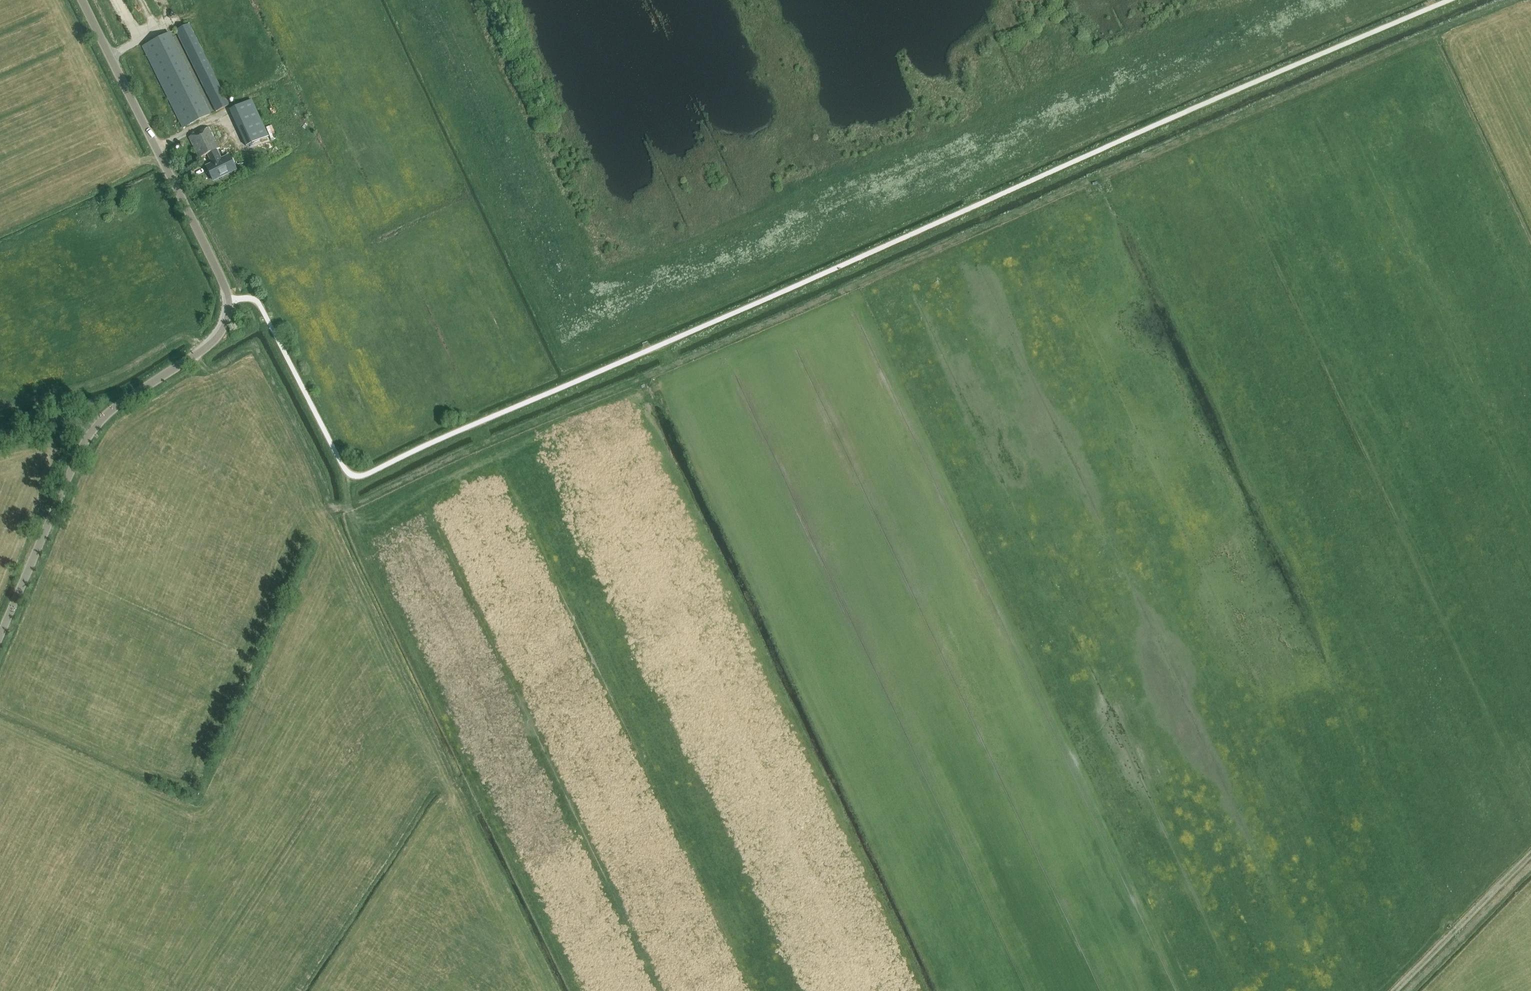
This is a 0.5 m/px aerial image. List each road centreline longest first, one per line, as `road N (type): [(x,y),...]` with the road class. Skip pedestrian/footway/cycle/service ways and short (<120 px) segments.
road 1 (track): [(1317,0),(599,309),(565,292),(425,0)]
road 2 (unclassified): [(92,430),(215,340),(228,301),(81,0)]
road 3 (unclassified): [(0,637),(92,430)]
road 4 (track): [(1530,855),(1397,990)]

